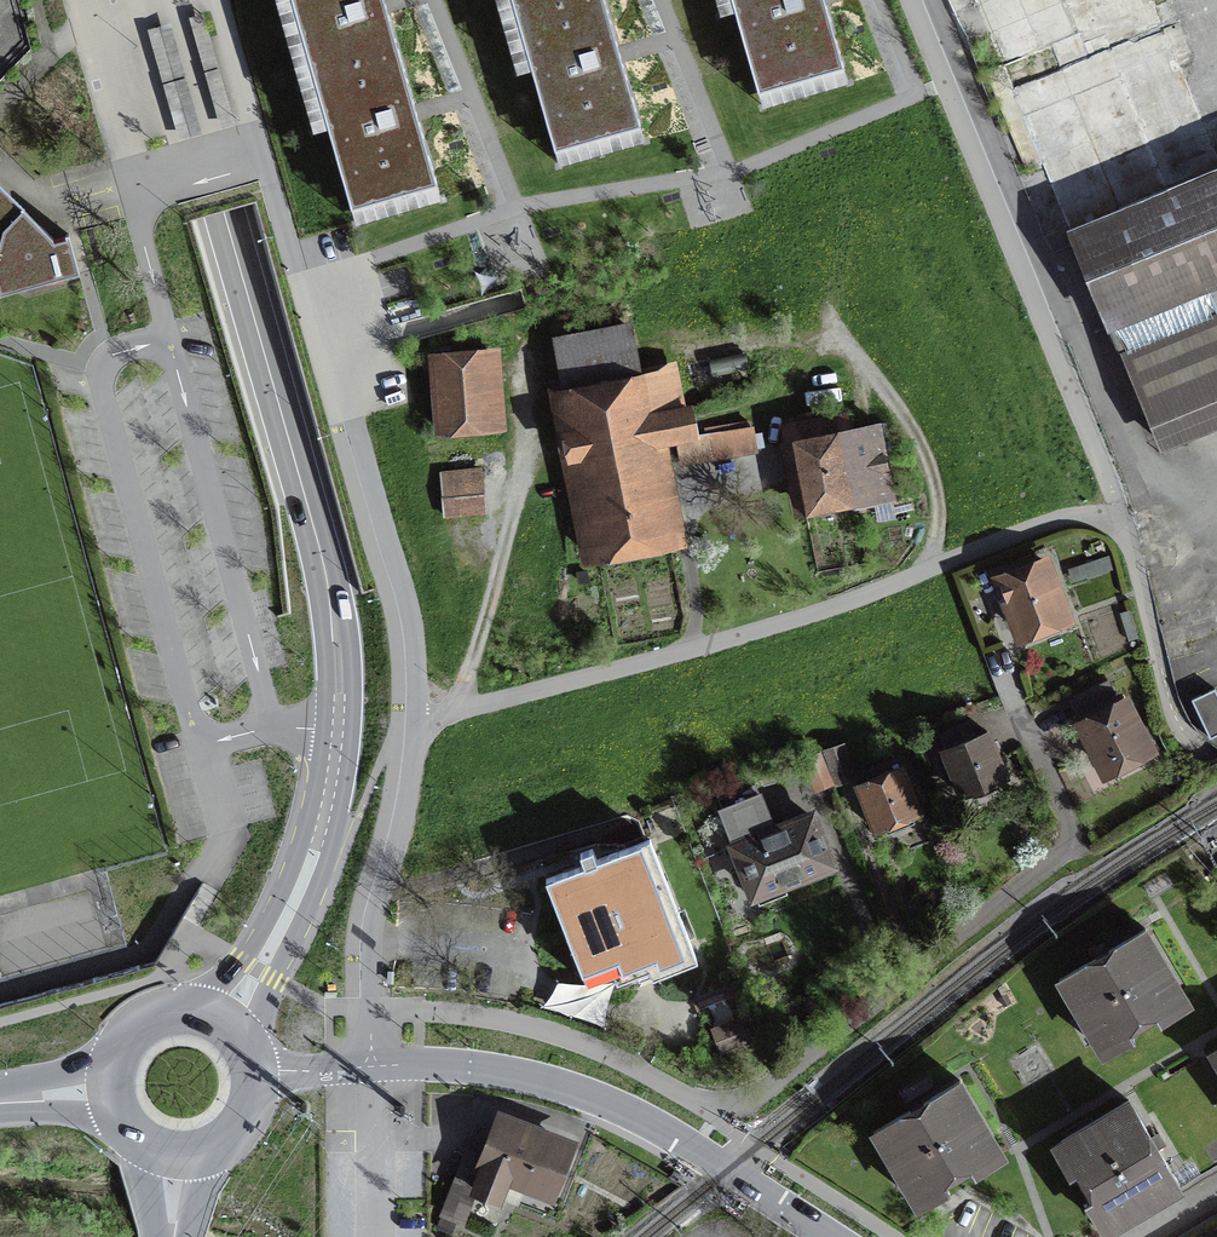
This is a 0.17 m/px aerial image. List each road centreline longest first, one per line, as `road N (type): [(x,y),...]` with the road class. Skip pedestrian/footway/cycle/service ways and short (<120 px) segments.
road 1 (secondary): [(162,0),(339,644),(339,731)]
road 2 (unclassified): [(265,160),(133,196),(272,726),(339,731)]
road 3 (residential): [(729,1122),(1078,848),(1000,655)]
road 4 (unclassified): [(414,720),(402,590),(265,160)]
road 5 (unclassified): [(414,720),(695,648),(928,570)]
road 6 (residential): [(371,1065),(502,1069),(586,1090),(693,1147),(831,1236)]
road 7 (track): [(443,716),(478,643),(513,518),(523,336)]
road 8 (unclassified): [(371,1065),(372,942),(401,827),(414,720)]
road 9 (secondary): [(339,731),(300,894),(260,972),(223,1018)]
road 10 (track): [(928,570),(937,519),(923,450),(875,366),(845,337)]
road 11 (unclassified): [(265,160),(219,0)]
road 12 (track): [(693,483),(695,648)]
road 13 (primary): [(223,1018),(198,1008),(143,1017),(109,1060),(106,1087)]
road 14 (primary): [(172,1159),(220,1149),(240,1134),(253,1112),(257,1070)]

